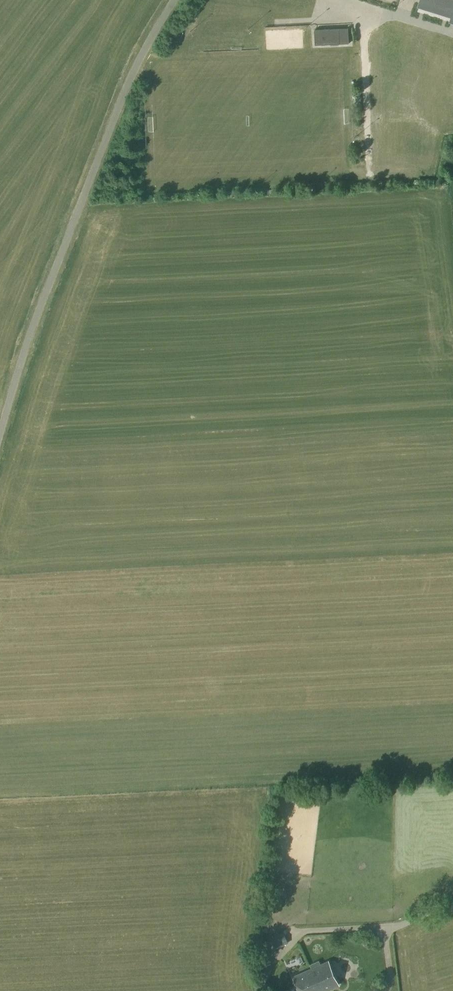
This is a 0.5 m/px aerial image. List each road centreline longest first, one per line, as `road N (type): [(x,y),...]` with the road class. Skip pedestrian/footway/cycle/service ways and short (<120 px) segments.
road 1 (unclassified): [(0,433),(37,317),(143,49),(171,0)]

